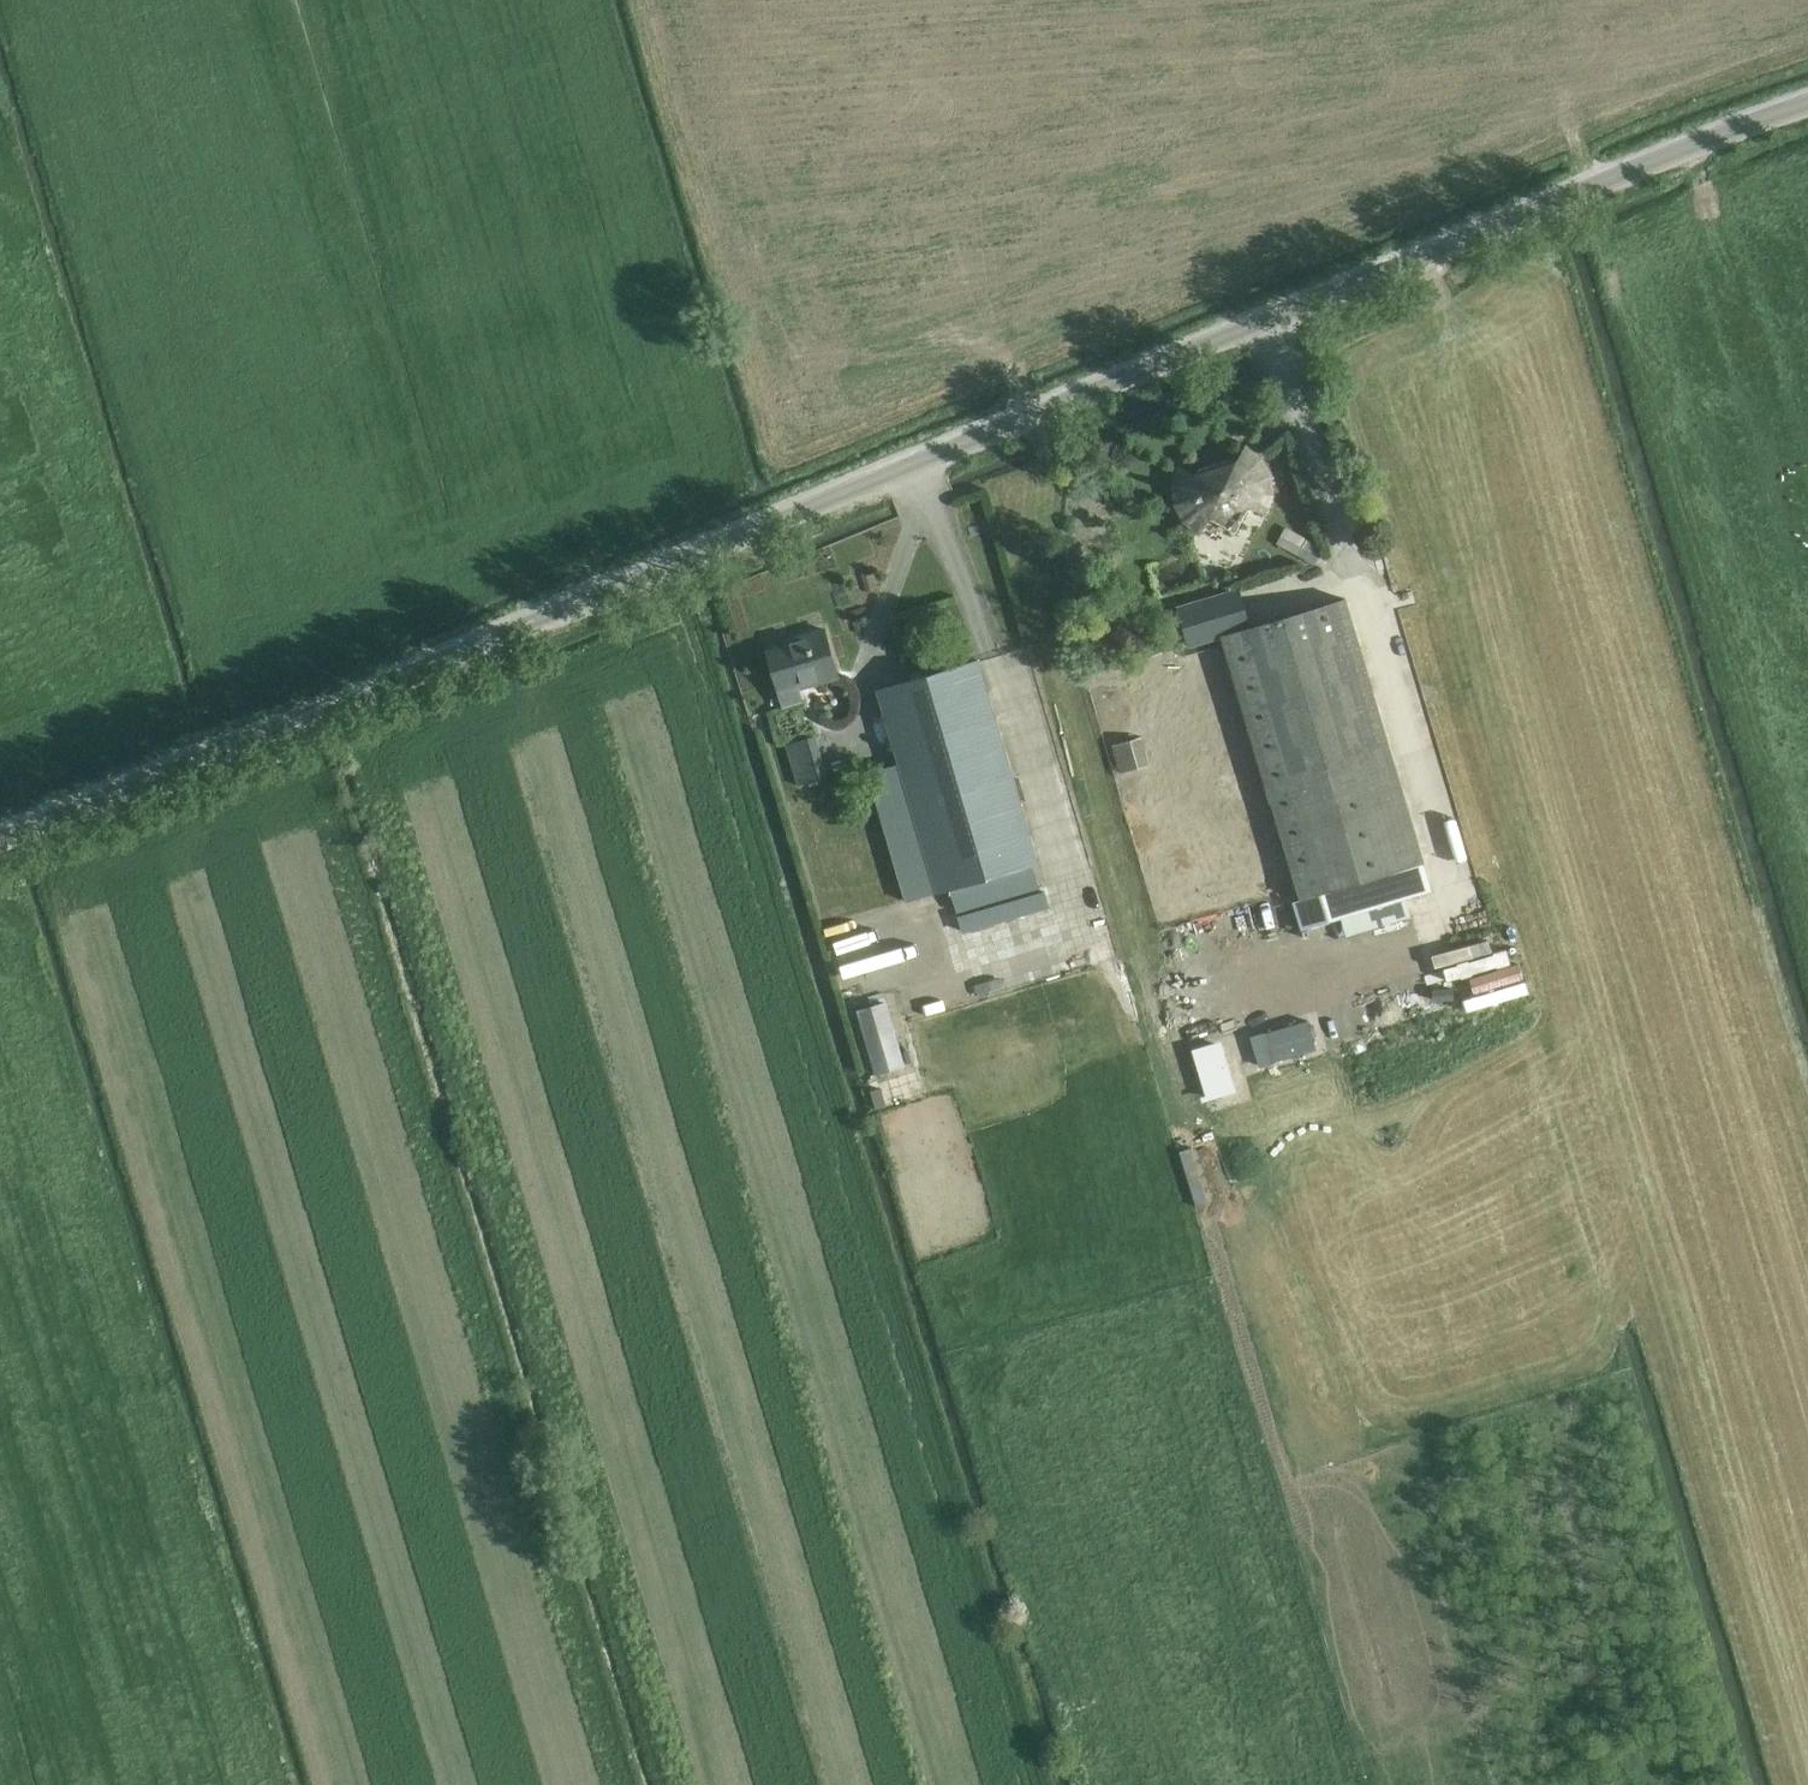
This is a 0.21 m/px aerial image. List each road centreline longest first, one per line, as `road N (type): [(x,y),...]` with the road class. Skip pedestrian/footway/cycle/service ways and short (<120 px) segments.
road 1 (unclassified): [(0,838),(1726,131),(1807,105)]

